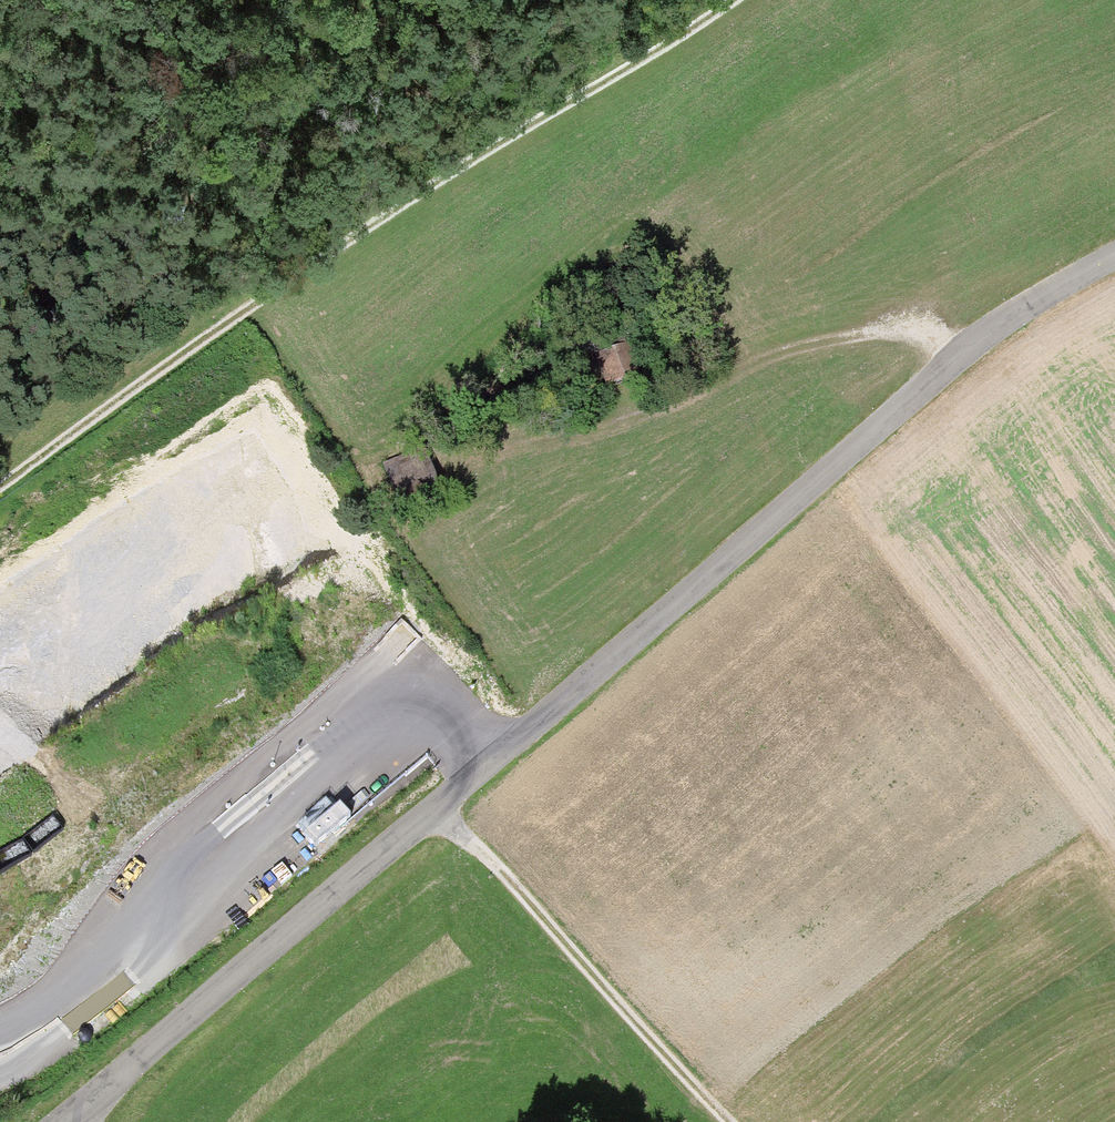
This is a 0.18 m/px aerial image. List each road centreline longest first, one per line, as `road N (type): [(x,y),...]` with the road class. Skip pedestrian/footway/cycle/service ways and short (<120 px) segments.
road 1 (tertiary): [(65,1121),(356,881),(950,358),(1114,256)]
road 2 (track): [(0,483),(324,253),(724,0)]
road 3 (track): [(497,440),(669,407),(757,360),(856,333),(913,331),(950,358)]
road 4 (track): [(726,1121),(432,812)]
road 5 (track): [(0,85),(50,174),(93,415)]

